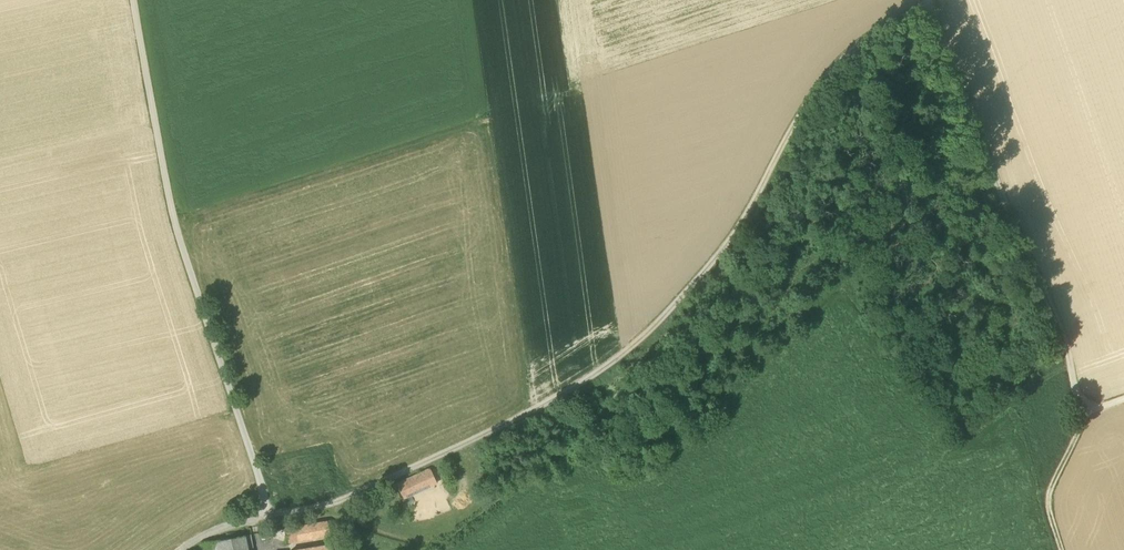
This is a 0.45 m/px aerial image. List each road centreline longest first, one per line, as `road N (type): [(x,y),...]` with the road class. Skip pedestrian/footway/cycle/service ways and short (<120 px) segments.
road 1 (track): [(933,1),(886,25),(838,66),(732,241),(615,359),(533,413),(452,451),(341,500),(272,516)]
road 2 (track): [(133,0),(172,215),(272,516)]
road 3 (track): [(1082,414),(933,1)]
road 4 (track): [(1082,414),(1045,504),(1059,549)]

